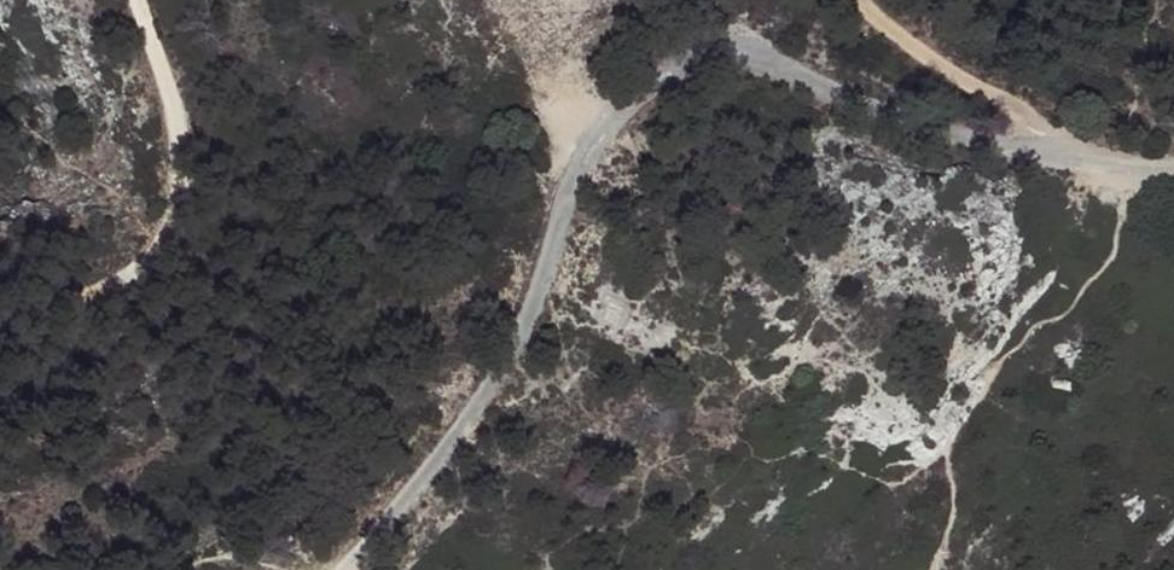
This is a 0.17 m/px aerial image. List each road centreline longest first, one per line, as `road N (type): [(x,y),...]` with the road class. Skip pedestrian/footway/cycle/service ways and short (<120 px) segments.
road 1 (track): [(1139,178),(1029,148),(743,48),(680,49),(610,110),(522,324),(429,478),(362,569)]
road 2 (track): [(0,317),(92,294),(141,261),(178,209),(182,130),(141,0)]
road 3 (track): [(864,0),(934,67),(1013,117),(1139,178)]

